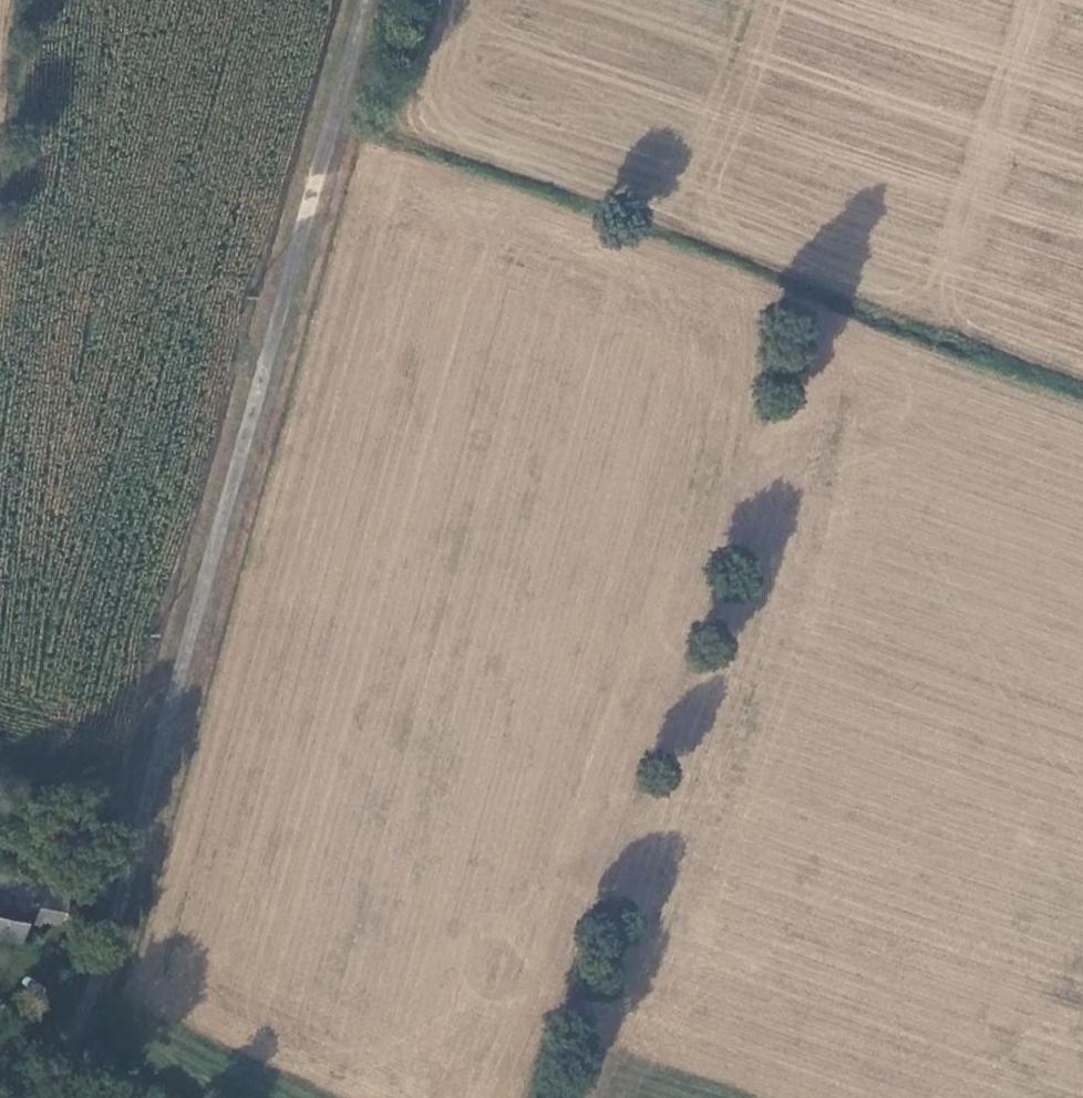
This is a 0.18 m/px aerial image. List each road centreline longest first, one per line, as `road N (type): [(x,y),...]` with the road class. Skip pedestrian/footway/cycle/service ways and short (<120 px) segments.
road 1 (unclassified): [(366,0),(113,945),(38,1097)]

